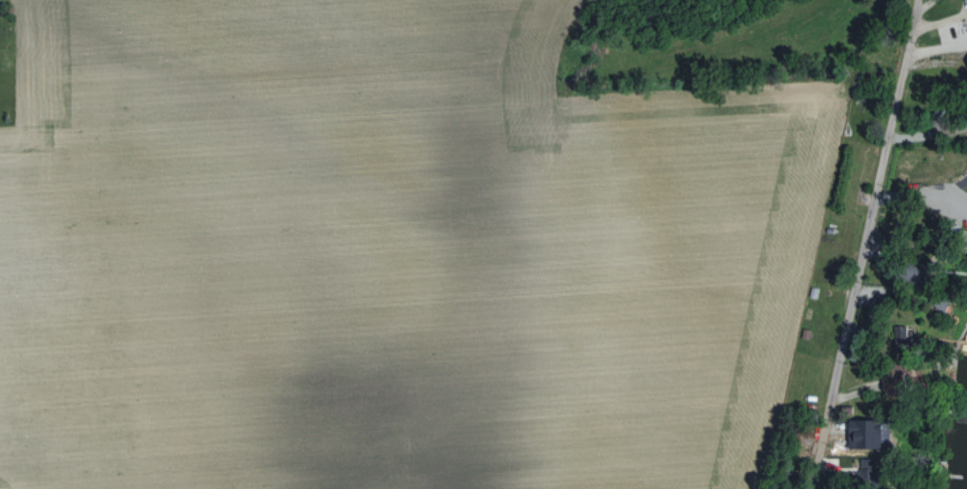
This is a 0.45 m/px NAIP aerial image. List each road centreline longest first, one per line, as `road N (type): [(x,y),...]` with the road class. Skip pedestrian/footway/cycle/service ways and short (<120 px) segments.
road 1 (residential): [(810,488),(907,42)]

